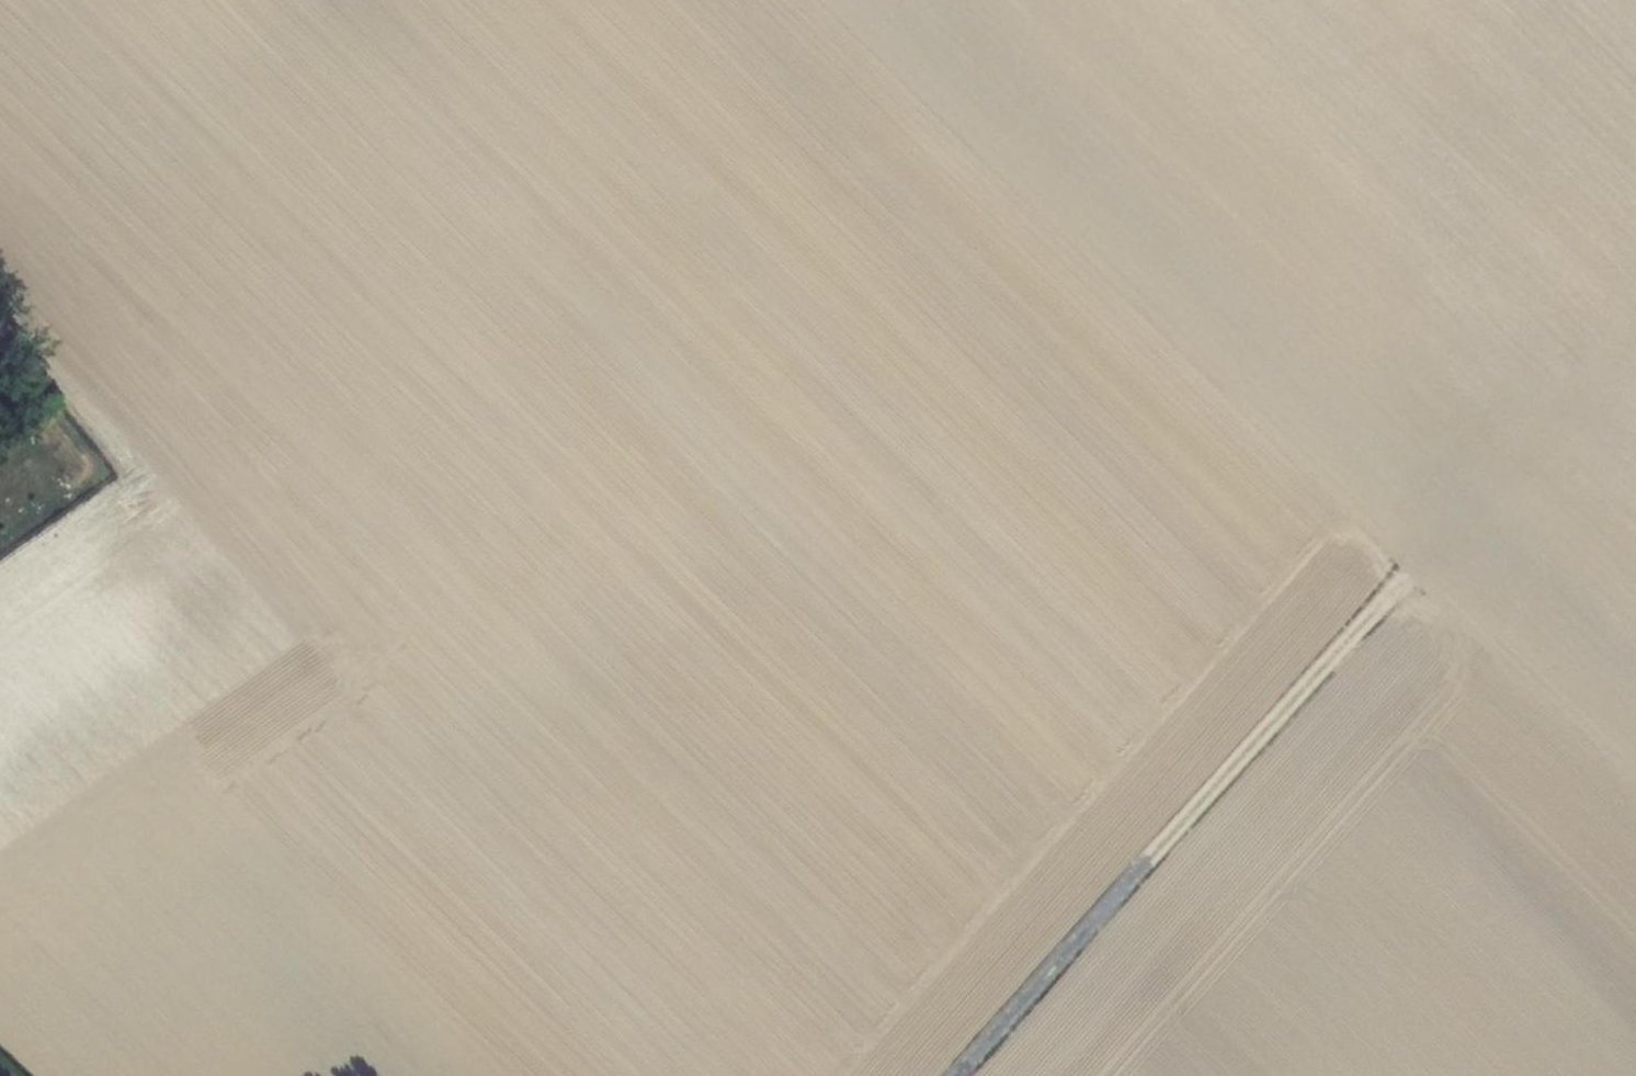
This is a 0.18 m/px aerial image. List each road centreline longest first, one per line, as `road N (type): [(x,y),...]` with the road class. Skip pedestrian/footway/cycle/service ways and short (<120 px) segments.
road 1 (track): [(956,1075),(1406,573)]

